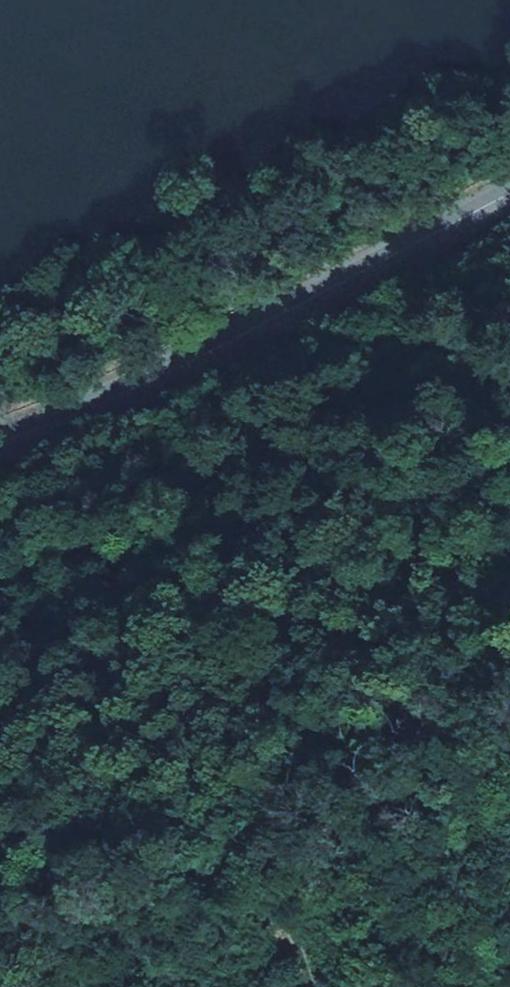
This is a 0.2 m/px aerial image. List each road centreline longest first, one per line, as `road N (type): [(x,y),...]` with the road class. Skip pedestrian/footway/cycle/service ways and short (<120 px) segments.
road 1 (secondary): [(0,440),(176,367),(509,195)]
road 2 (track): [(294,986),(509,895)]

